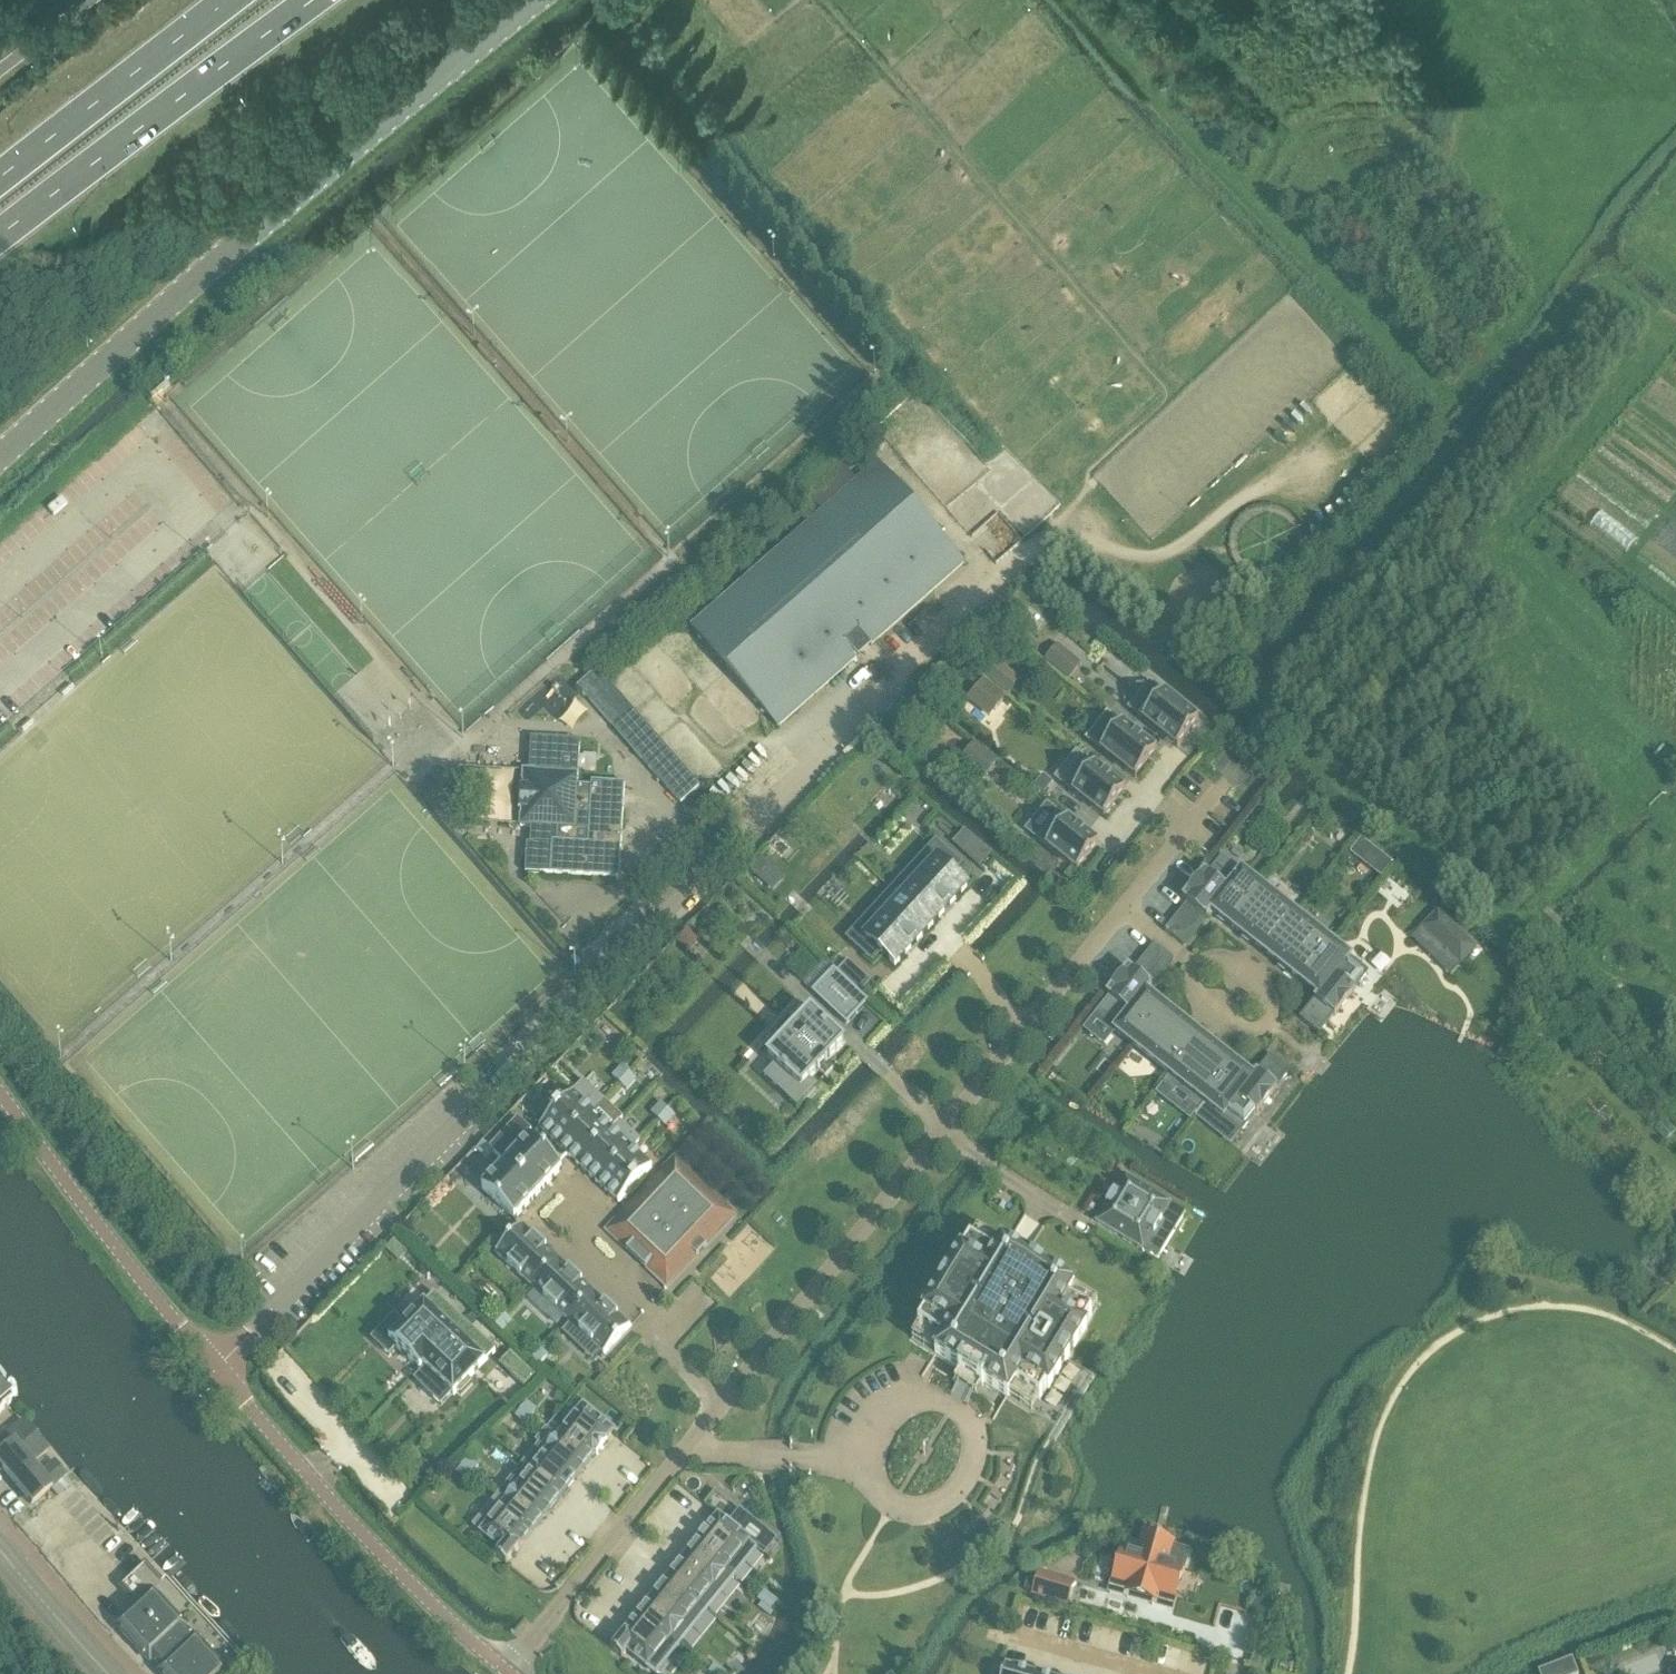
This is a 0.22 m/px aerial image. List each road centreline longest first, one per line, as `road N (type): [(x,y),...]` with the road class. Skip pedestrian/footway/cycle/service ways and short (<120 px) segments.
road 1 (residential): [(506,1671),(1187,830),(1147,797)]
road 2 (unclassified): [(506,1671),(359,1536),(211,1372),(0,1092)]
road 3 (unclassified): [(0,475),(556,0)]
road 4 (primary): [(0,238),(326,0)]
road 5 (primary): [(235,0),(0,179)]
road 6 (secondary): [(108,1673),(0,1556)]

